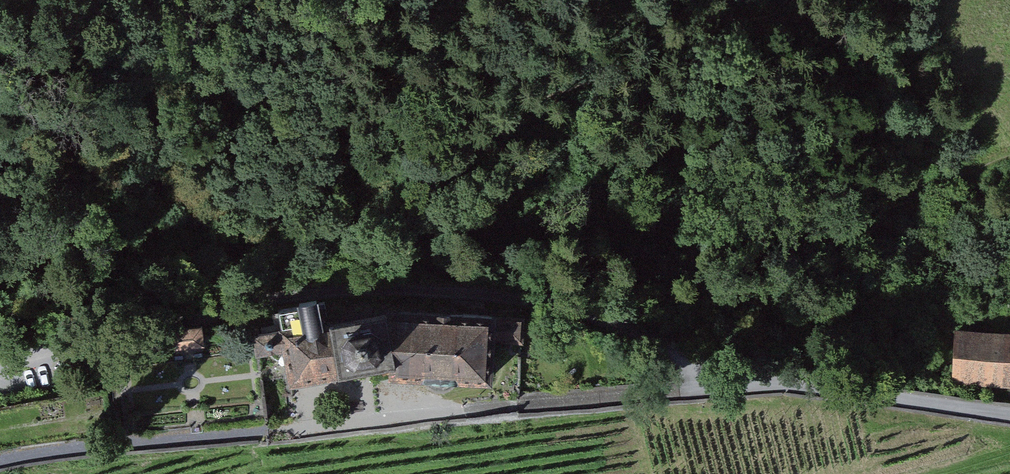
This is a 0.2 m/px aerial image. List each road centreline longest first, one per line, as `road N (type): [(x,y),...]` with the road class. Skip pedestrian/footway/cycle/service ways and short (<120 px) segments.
road 1 (track): [(0,367),(355,284),(545,303),(734,380),(0,460)]
road 2 (unclassified): [(734,380),(1009,416)]

